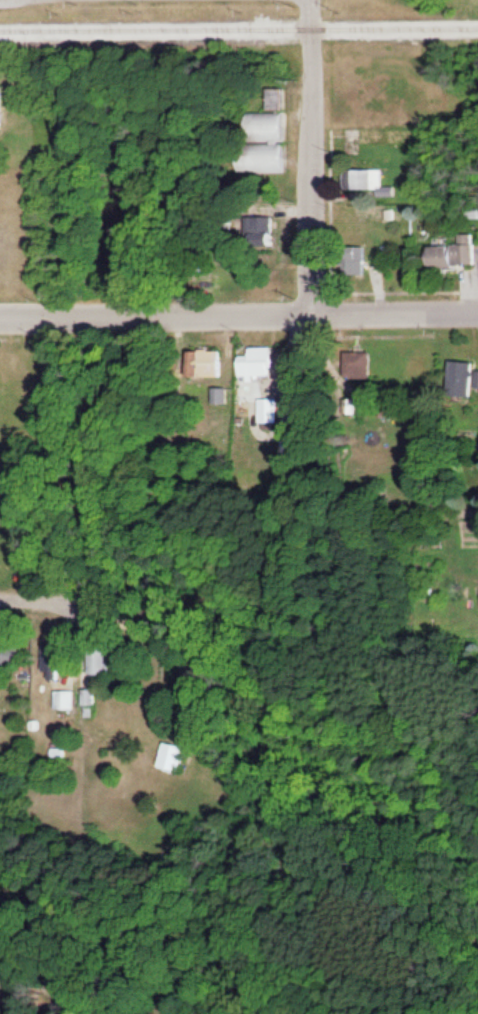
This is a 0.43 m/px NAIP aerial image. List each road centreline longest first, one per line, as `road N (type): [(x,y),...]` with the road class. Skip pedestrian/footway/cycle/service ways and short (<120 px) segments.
road 1 (residential): [(477,311),(0,317)]
road 2 (residential): [(309,315),(312,0)]

